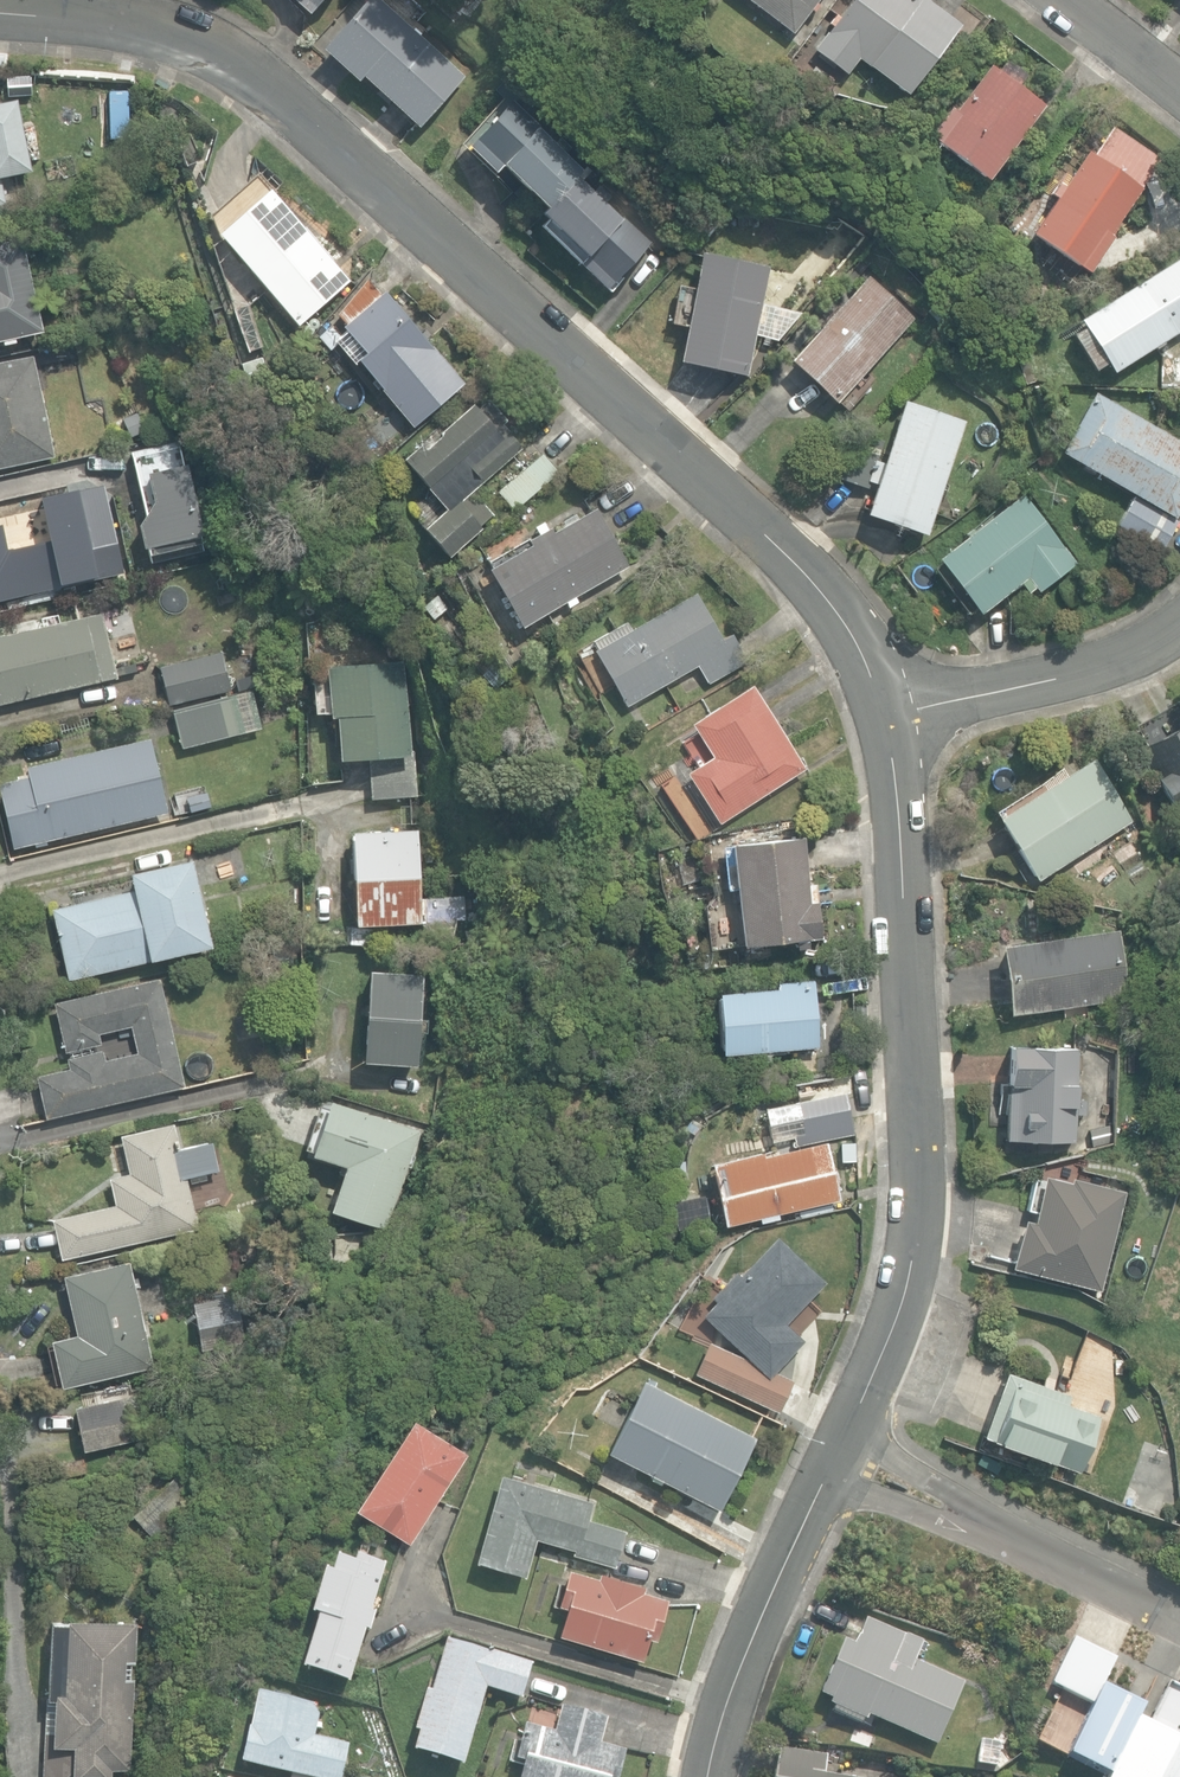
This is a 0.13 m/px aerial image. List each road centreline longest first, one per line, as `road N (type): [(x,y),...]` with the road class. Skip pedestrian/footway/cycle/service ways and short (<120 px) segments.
road 1 (unclassified): [(899,713),(842,611),(277,89),(199,41),(104,11),(0,2)]
road 2 (unclassified): [(835,1440),(907,1292),(918,1170),(899,713)]
road 3 (residential): [(1179,1612),(835,1440)]
road 4 (unclassified): [(698,1776),(718,1696),(761,1589),(835,1440)]
road 5 (residential): [(899,713),(1043,683),(1132,644),(1179,610)]
road 6 (residential): [(1179,86),(1073,0)]

